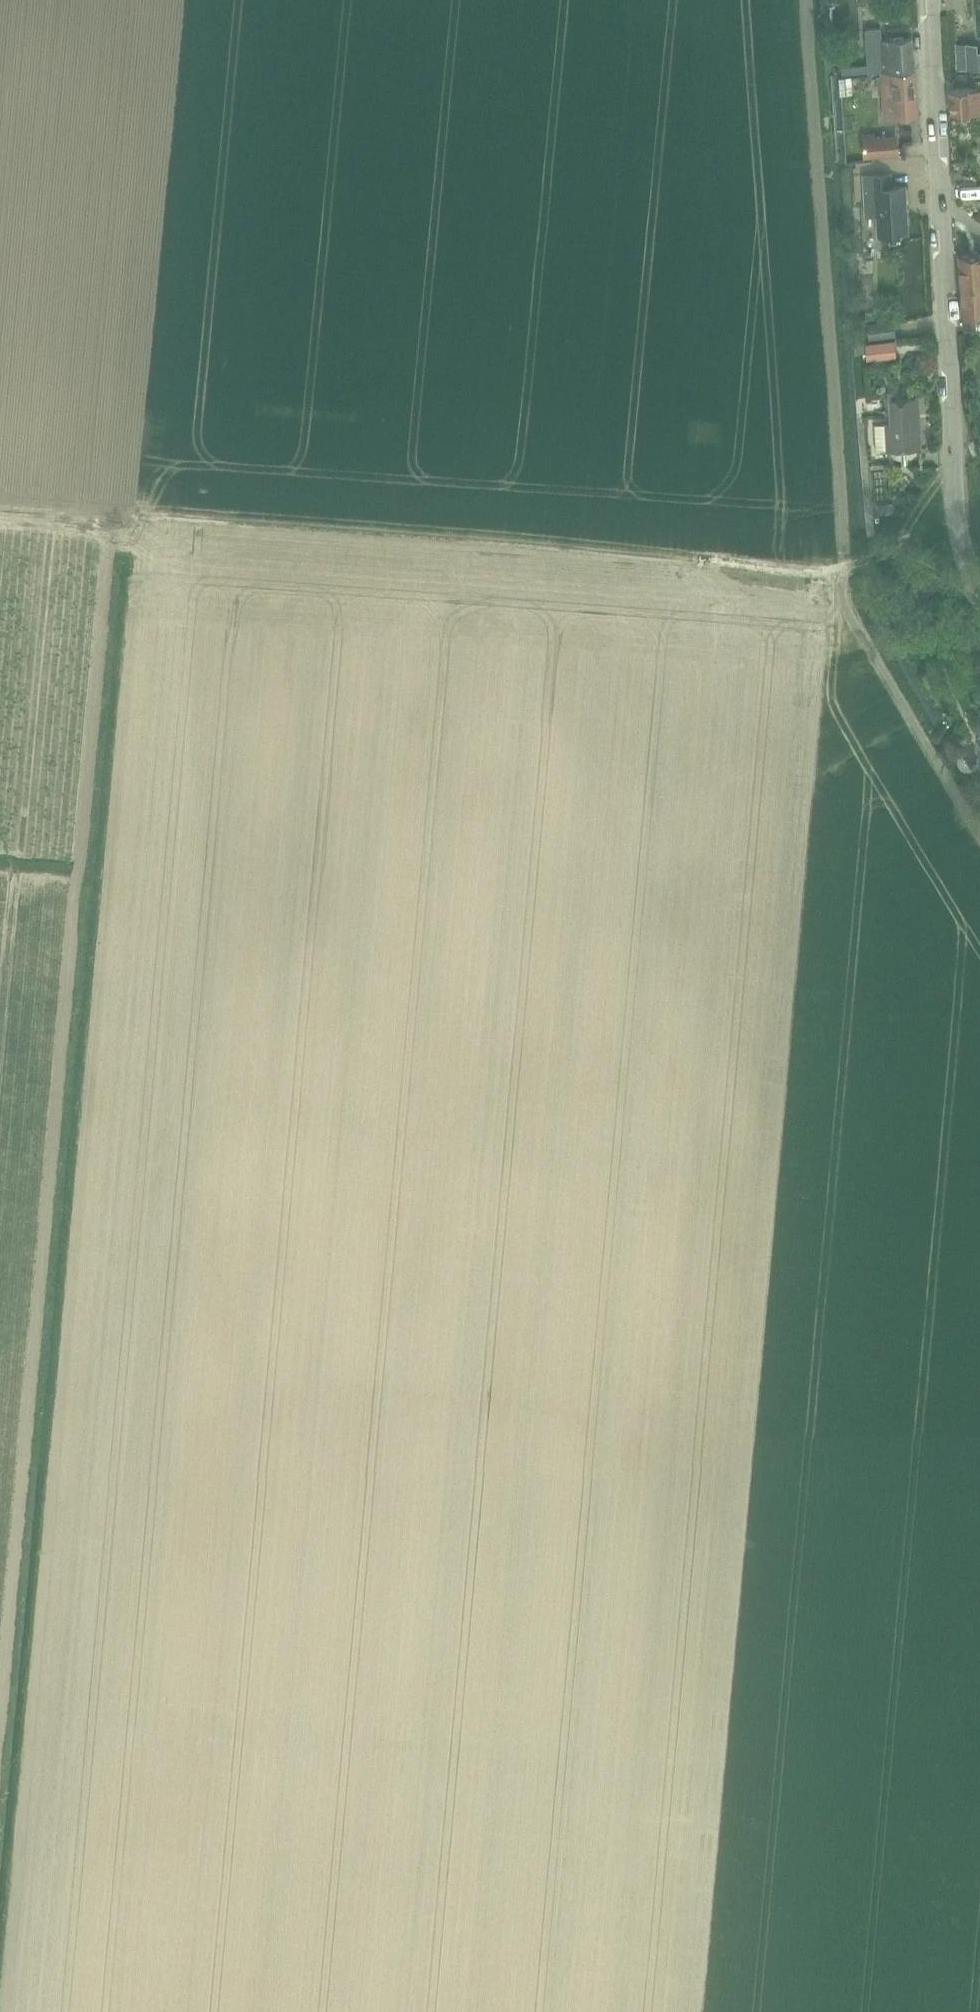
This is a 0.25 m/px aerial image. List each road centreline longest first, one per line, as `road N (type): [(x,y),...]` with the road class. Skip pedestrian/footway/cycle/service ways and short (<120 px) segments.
road 1 (unclassified): [(979,596),(957,510),(929,0)]
road 2 (track): [(955,460),(885,556),(979,595)]

